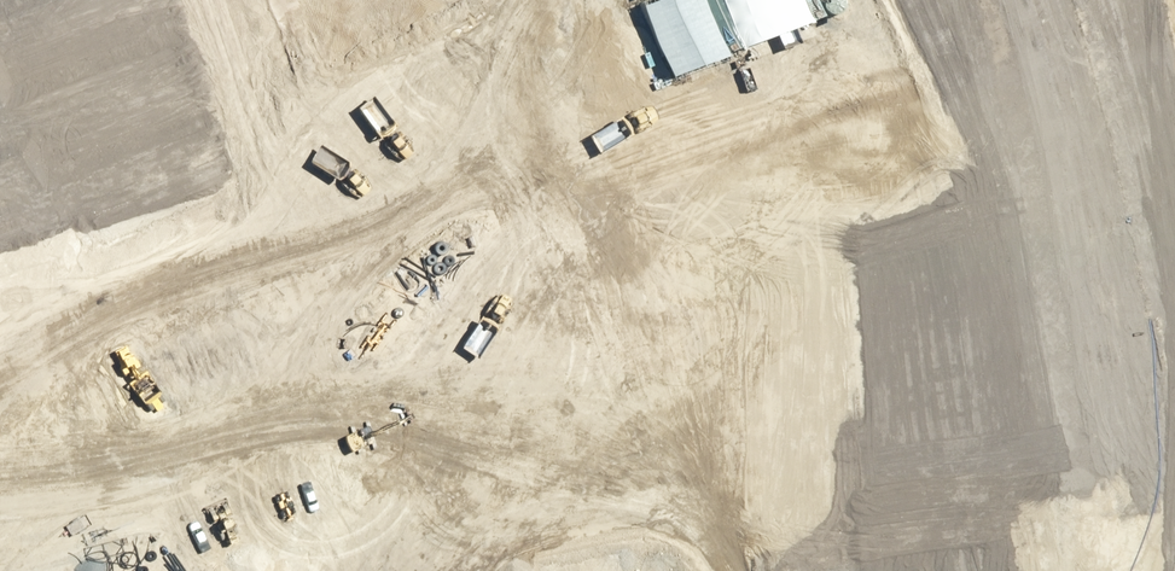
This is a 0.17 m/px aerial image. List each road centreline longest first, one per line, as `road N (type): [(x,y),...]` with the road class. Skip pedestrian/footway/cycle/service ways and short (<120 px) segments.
road 1 (unknown): [(720,184),(16,168),(0,158)]
road 2 (unknown): [(712,0),(720,184),(693,570)]
road 3 (unknown): [(720,184),(834,178),(1174,46)]
road 4 (unknown): [(321,175),(315,0)]

